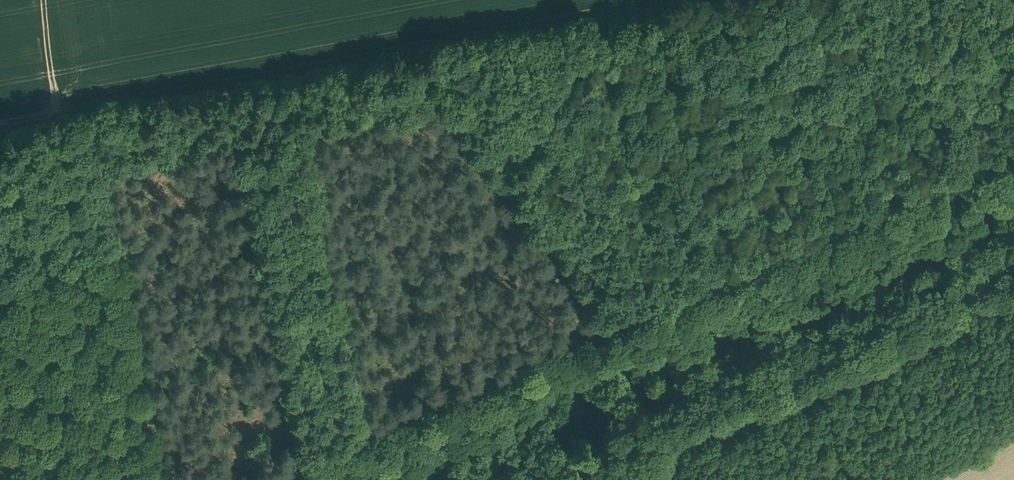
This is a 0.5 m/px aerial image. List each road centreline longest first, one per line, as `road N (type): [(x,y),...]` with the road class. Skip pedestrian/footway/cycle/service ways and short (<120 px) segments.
road 1 (track): [(1013,159),(825,242),(748,265),(259,479)]
road 2 (track): [(663,0),(0,124)]

